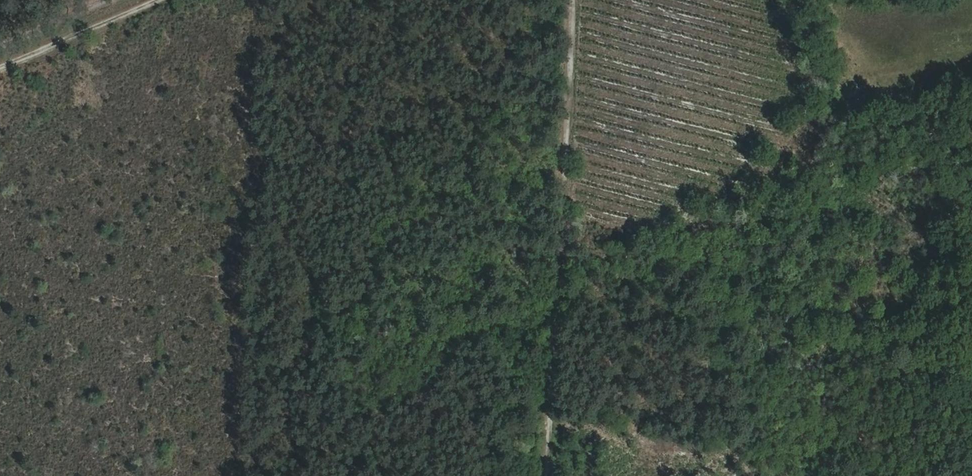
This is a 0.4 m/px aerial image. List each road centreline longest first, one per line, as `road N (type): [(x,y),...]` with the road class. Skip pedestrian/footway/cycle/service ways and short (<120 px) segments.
road 1 (track): [(571,0),(545,475)]
road 2 (track): [(0,56),(128,0)]

